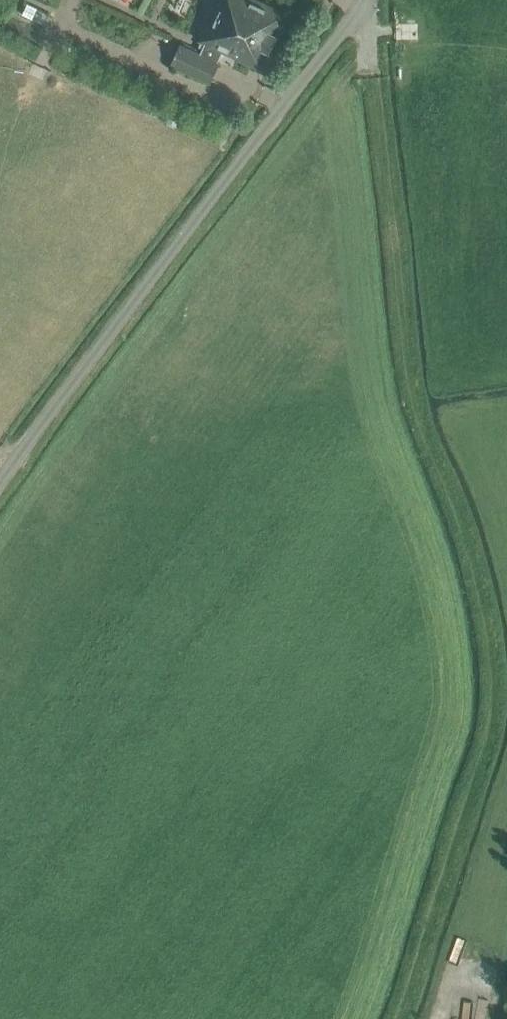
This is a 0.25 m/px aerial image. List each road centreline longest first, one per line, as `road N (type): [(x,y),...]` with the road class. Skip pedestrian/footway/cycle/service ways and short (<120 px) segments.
road 1 (unclassified): [(0,483),(367,0)]

